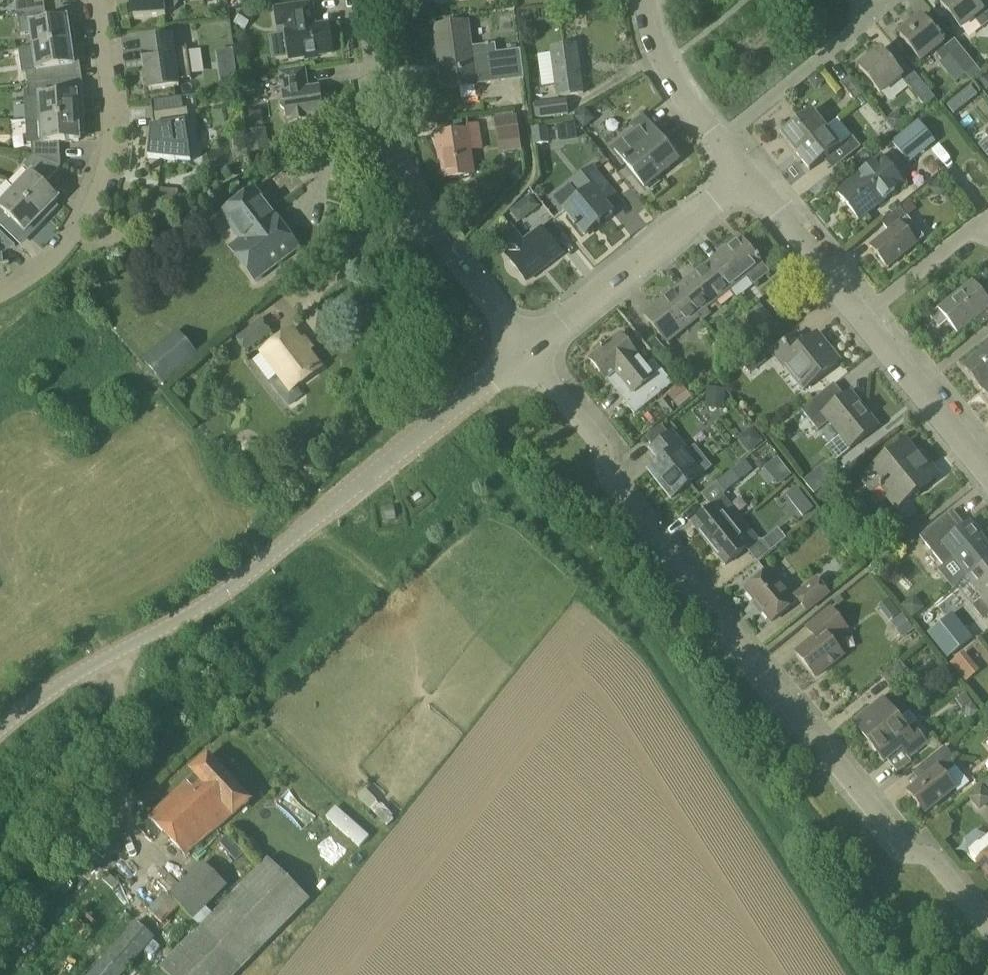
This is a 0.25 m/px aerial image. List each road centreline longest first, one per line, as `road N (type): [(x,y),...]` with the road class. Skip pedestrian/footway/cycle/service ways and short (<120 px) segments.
road 1 (residential): [(987,905),(945,857),(898,827),(618,482),(597,435),(532,355)]
road 2 (unclassified): [(0,733),(266,561),(532,355)]
road 3 (residential): [(532,355),(400,161),(369,0)]
road 4 (residential): [(98,0),(109,125),(98,179),(42,267),(0,290)]
road 5 (residential): [(532,355),(752,174)]
road 6 (residential): [(987,469),(861,319)]
road 7 (residential): [(721,134),(874,12)]
road 8 (residential): [(861,319),(752,174)]
road 9 (residential): [(721,134),(665,59),(652,0)]
road 10 (residential): [(861,319),(979,223)]

